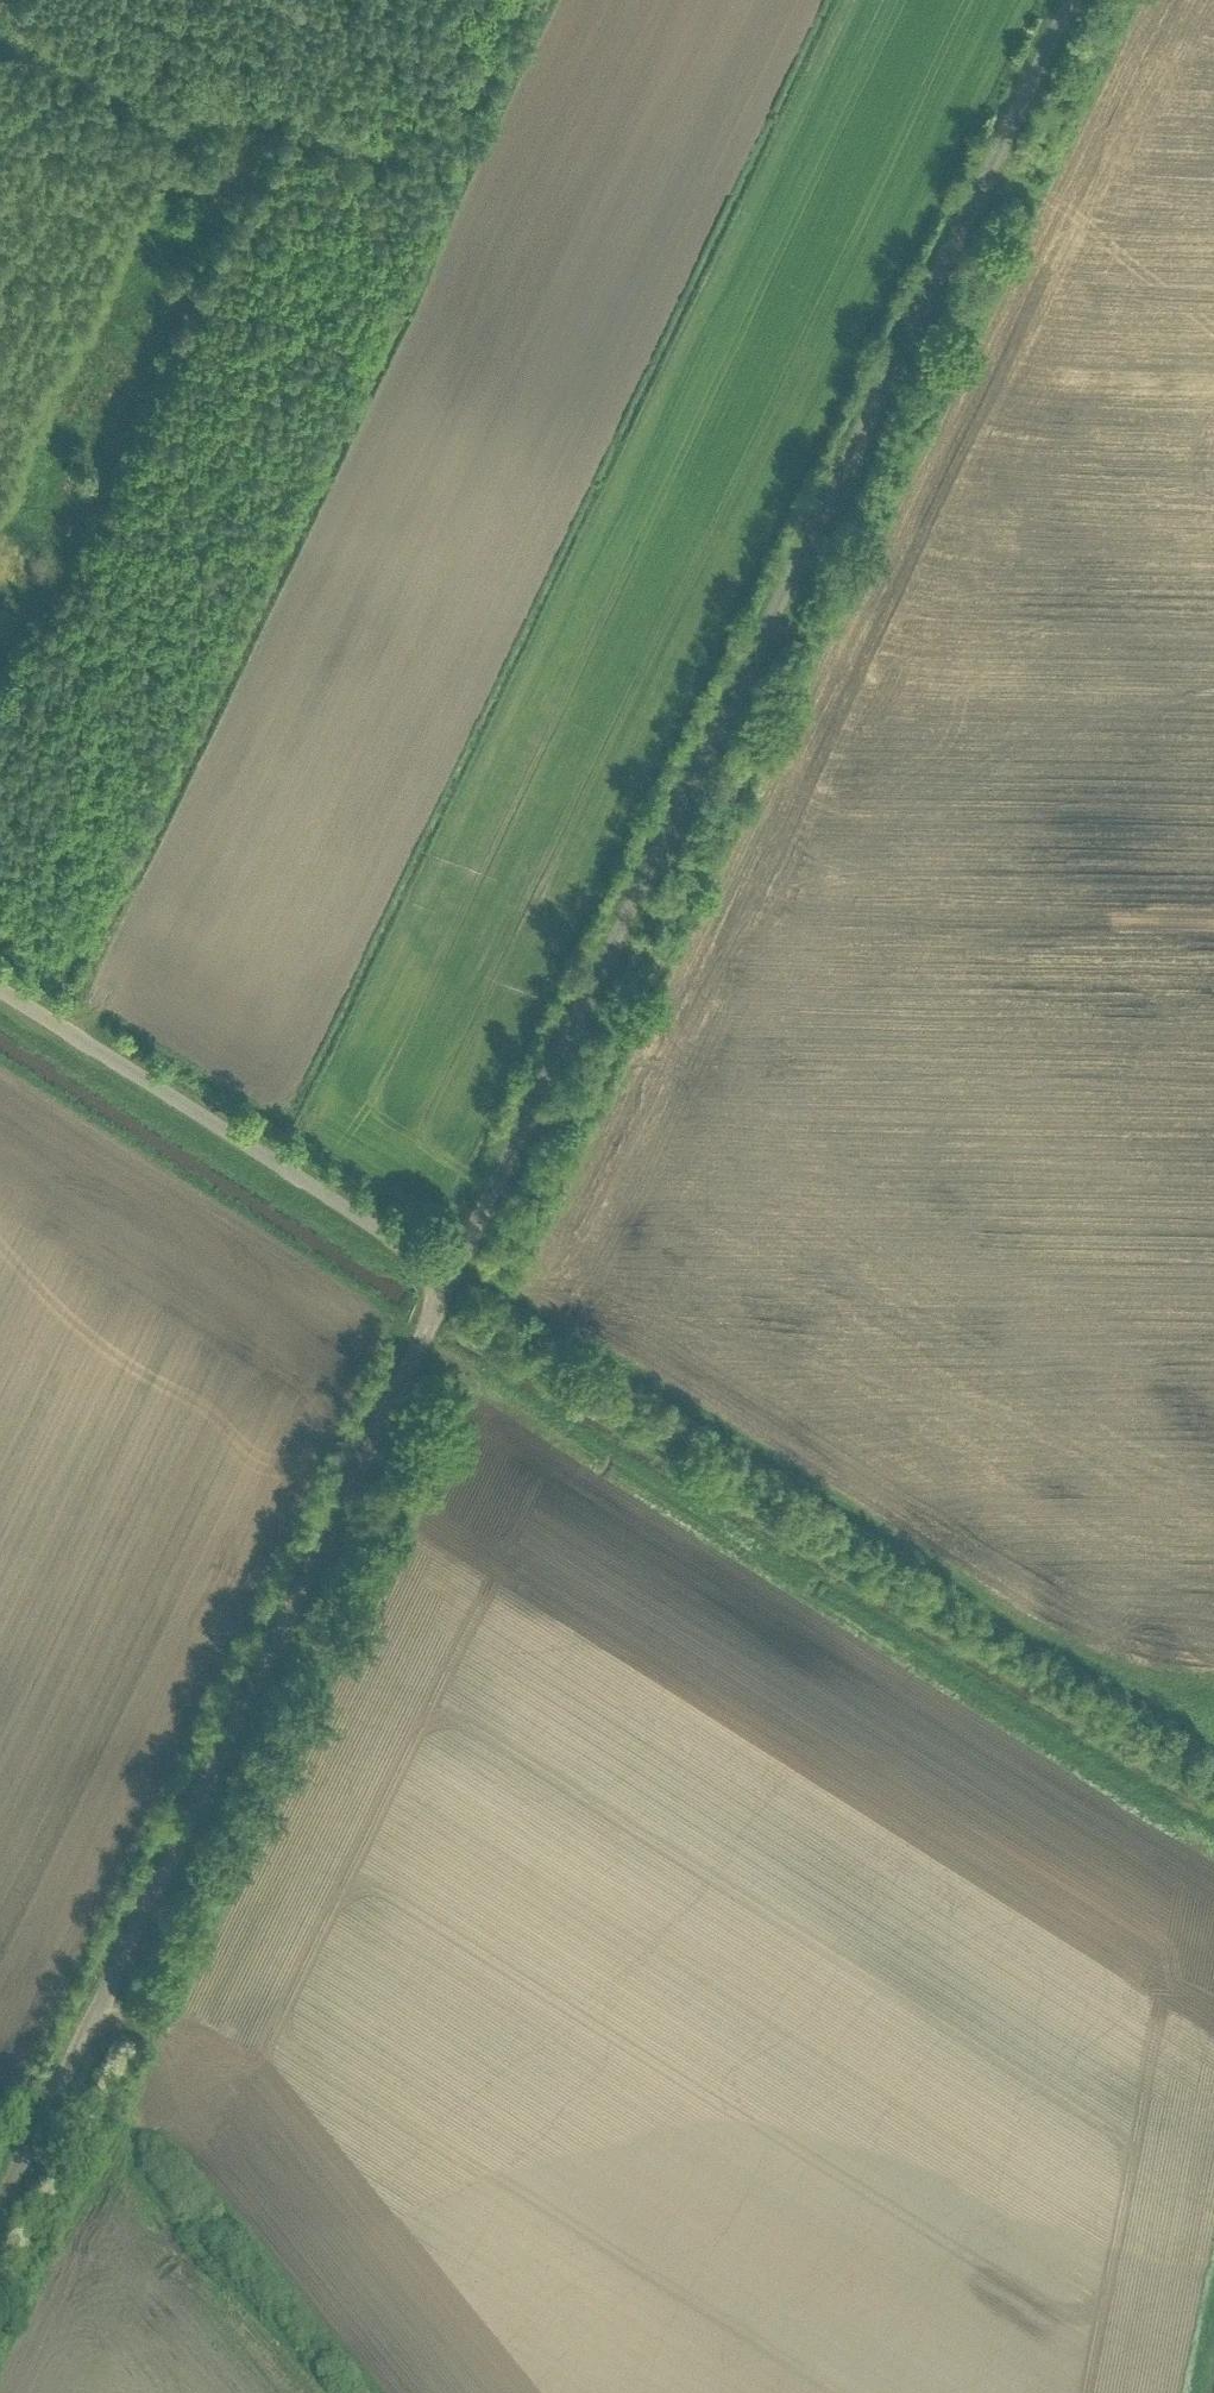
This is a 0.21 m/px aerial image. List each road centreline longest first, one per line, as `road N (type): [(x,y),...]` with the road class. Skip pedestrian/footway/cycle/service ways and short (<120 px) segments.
road 1 (unclassified): [(1067,0),(447,1292)]
road 2 (unclassified): [(447,1292),(0,2222)]
road 3 (unclassified): [(0,998),(447,1292)]

